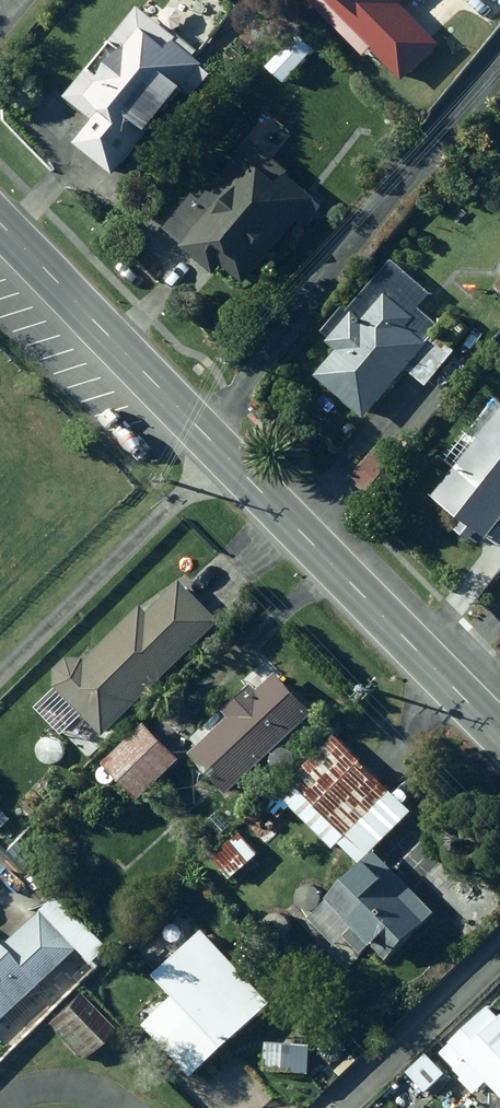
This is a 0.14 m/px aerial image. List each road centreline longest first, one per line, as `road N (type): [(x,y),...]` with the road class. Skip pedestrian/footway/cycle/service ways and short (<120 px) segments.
road 1 (residential): [(499,66),(199,431)]
road 2 (tertiary): [(199,431),(499,734)]
road 3 (tertiary): [(0,227),(199,431)]

